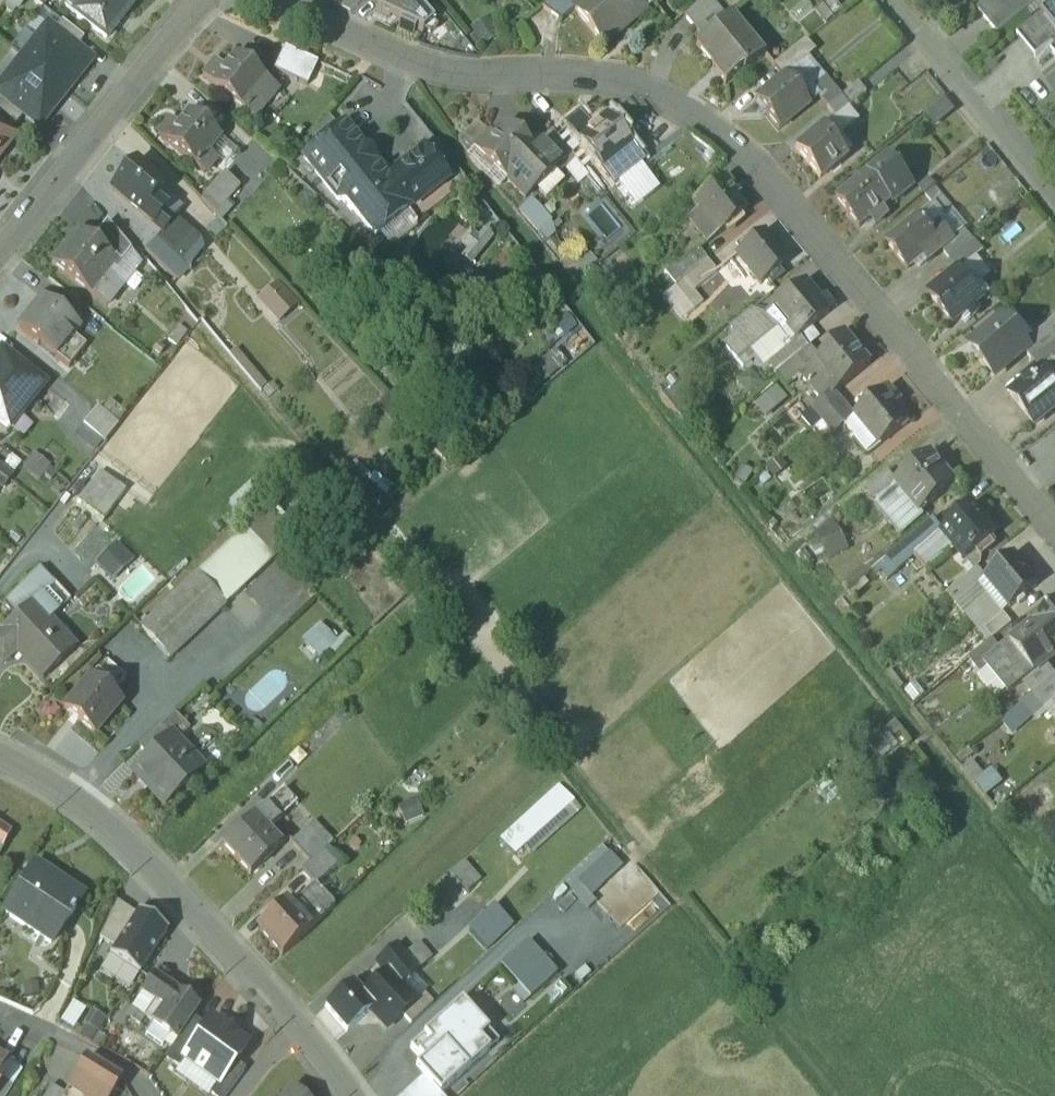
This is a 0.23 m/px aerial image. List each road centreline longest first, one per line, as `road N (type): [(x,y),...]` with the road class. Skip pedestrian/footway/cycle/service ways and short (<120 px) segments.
road 1 (residential): [(284,0),(394,59),(442,73),(611,83),(689,111),(759,165),(1054,518)]
road 2 (residential): [(303,1019),(101,811),(0,753)]
road 3 (residential): [(198,0),(0,252)]
road 4 (residential): [(894,0),(1054,201)]
road 5 (residential): [(149,1095),(135,1073),(0,1013)]

